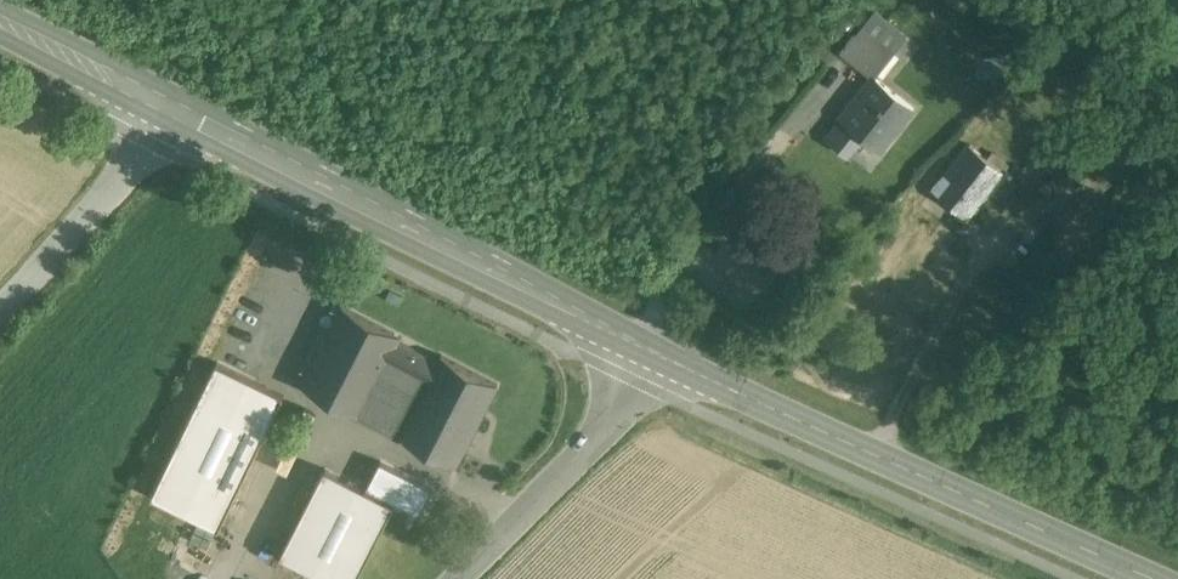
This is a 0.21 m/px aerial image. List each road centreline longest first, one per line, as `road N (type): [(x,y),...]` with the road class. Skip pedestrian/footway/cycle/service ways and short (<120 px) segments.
road 1 (secondary): [(668,360),(0,23)]
road 2 (secondary): [(1154,578),(668,360)]
road 3 (tertiary): [(668,360),(458,578)]

